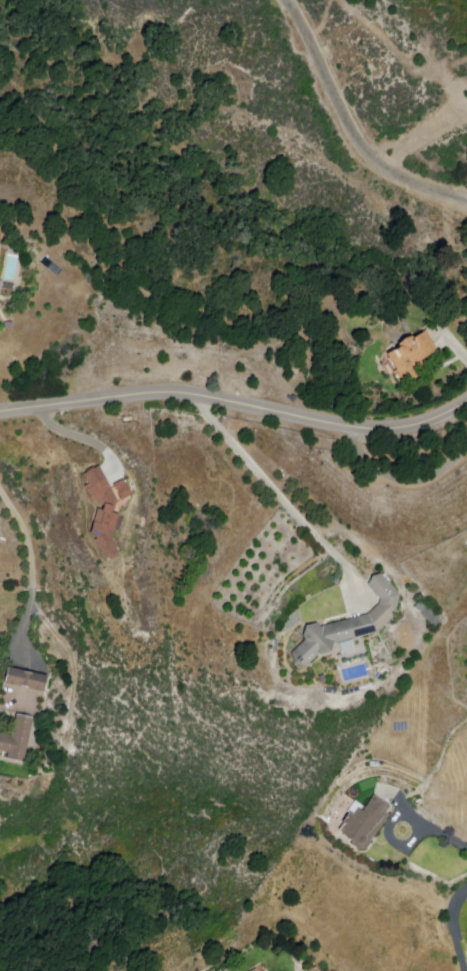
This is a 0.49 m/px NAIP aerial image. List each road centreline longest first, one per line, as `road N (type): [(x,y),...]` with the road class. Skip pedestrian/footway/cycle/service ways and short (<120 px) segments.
road 1 (residential): [(0,412),(175,392),(363,431),(410,430),(466,398)]

